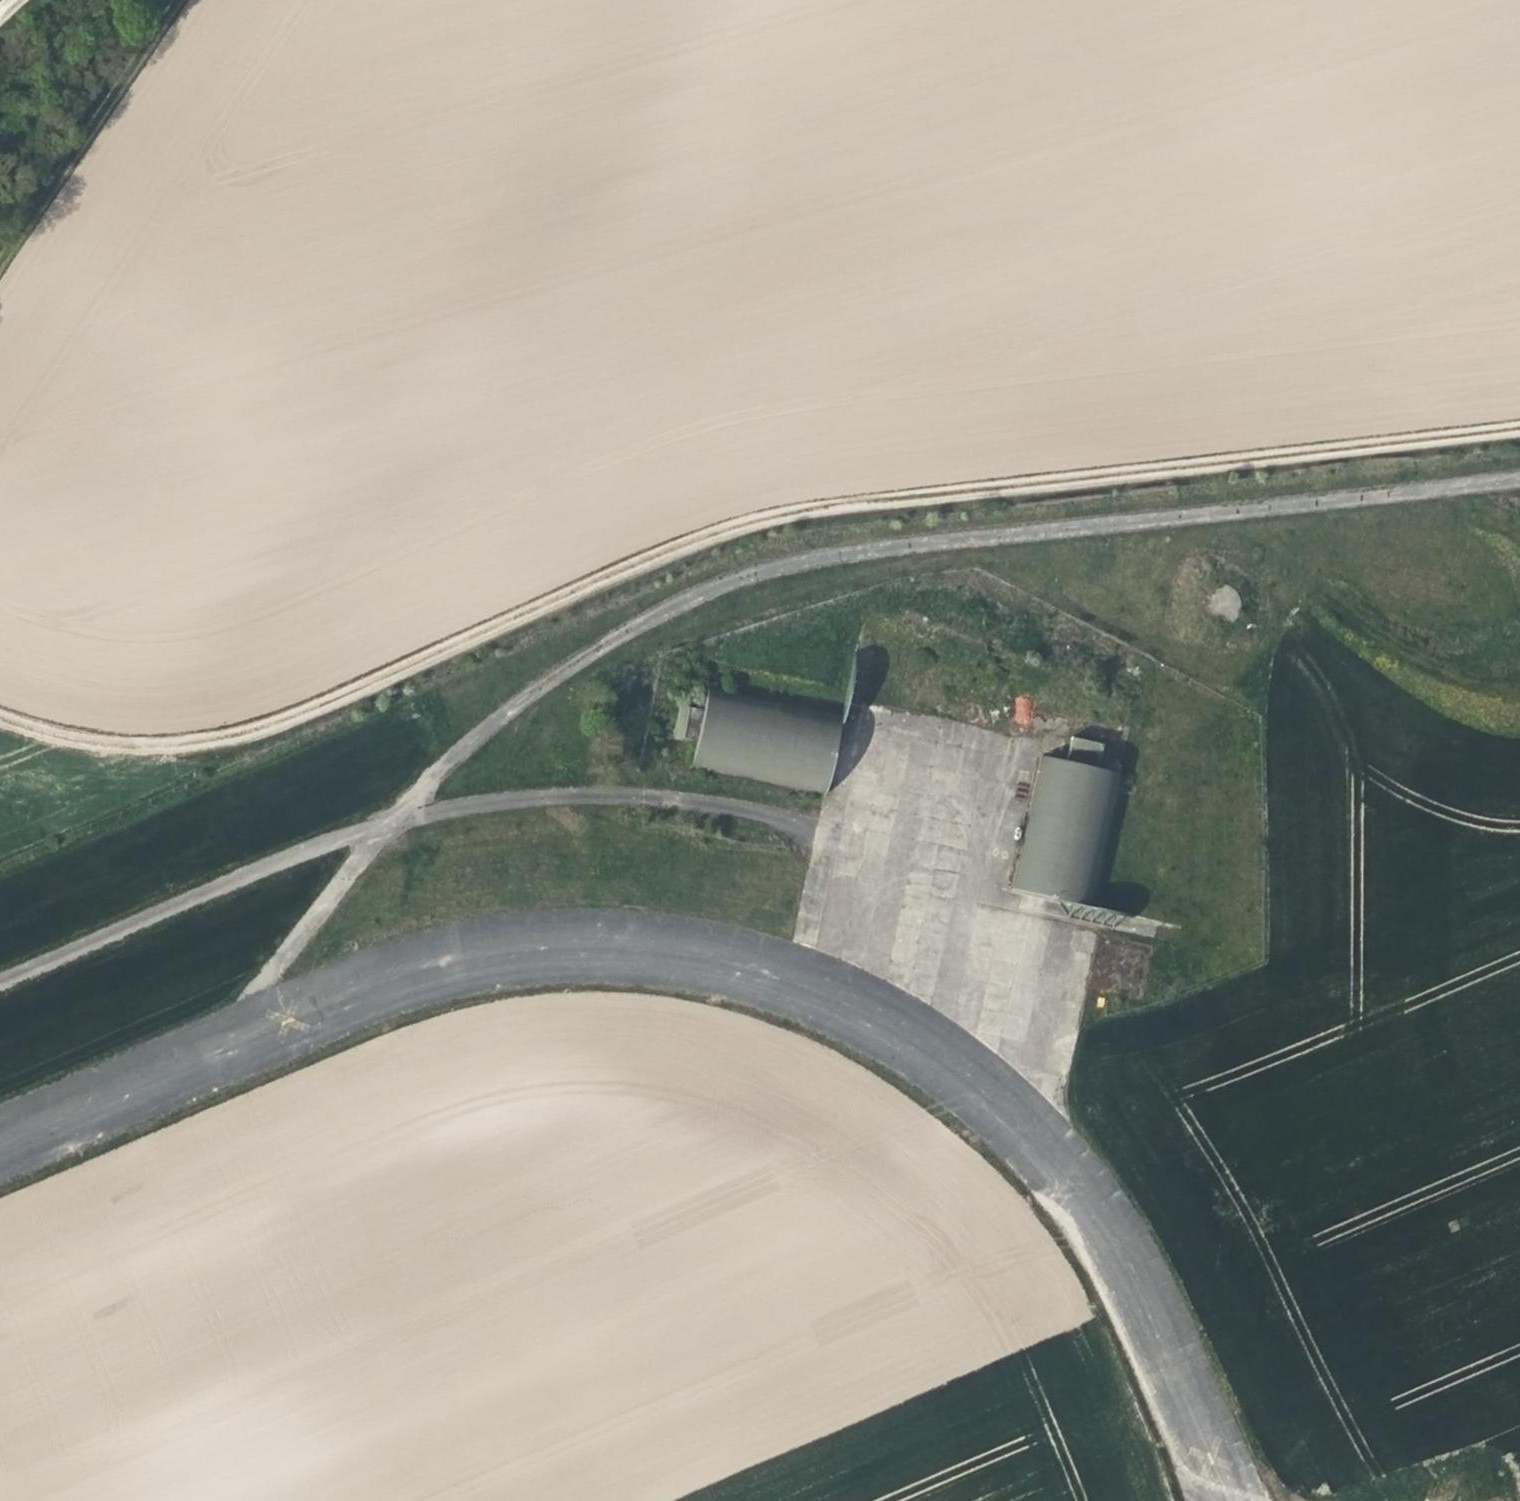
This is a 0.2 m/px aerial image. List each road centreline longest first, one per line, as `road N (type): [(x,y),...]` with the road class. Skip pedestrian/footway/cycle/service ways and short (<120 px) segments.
road 1 (track): [(0,718),(172,747),(247,736),(691,538),(806,506),(1519,424)]
road 2 (track): [(180,0),(0,264)]

